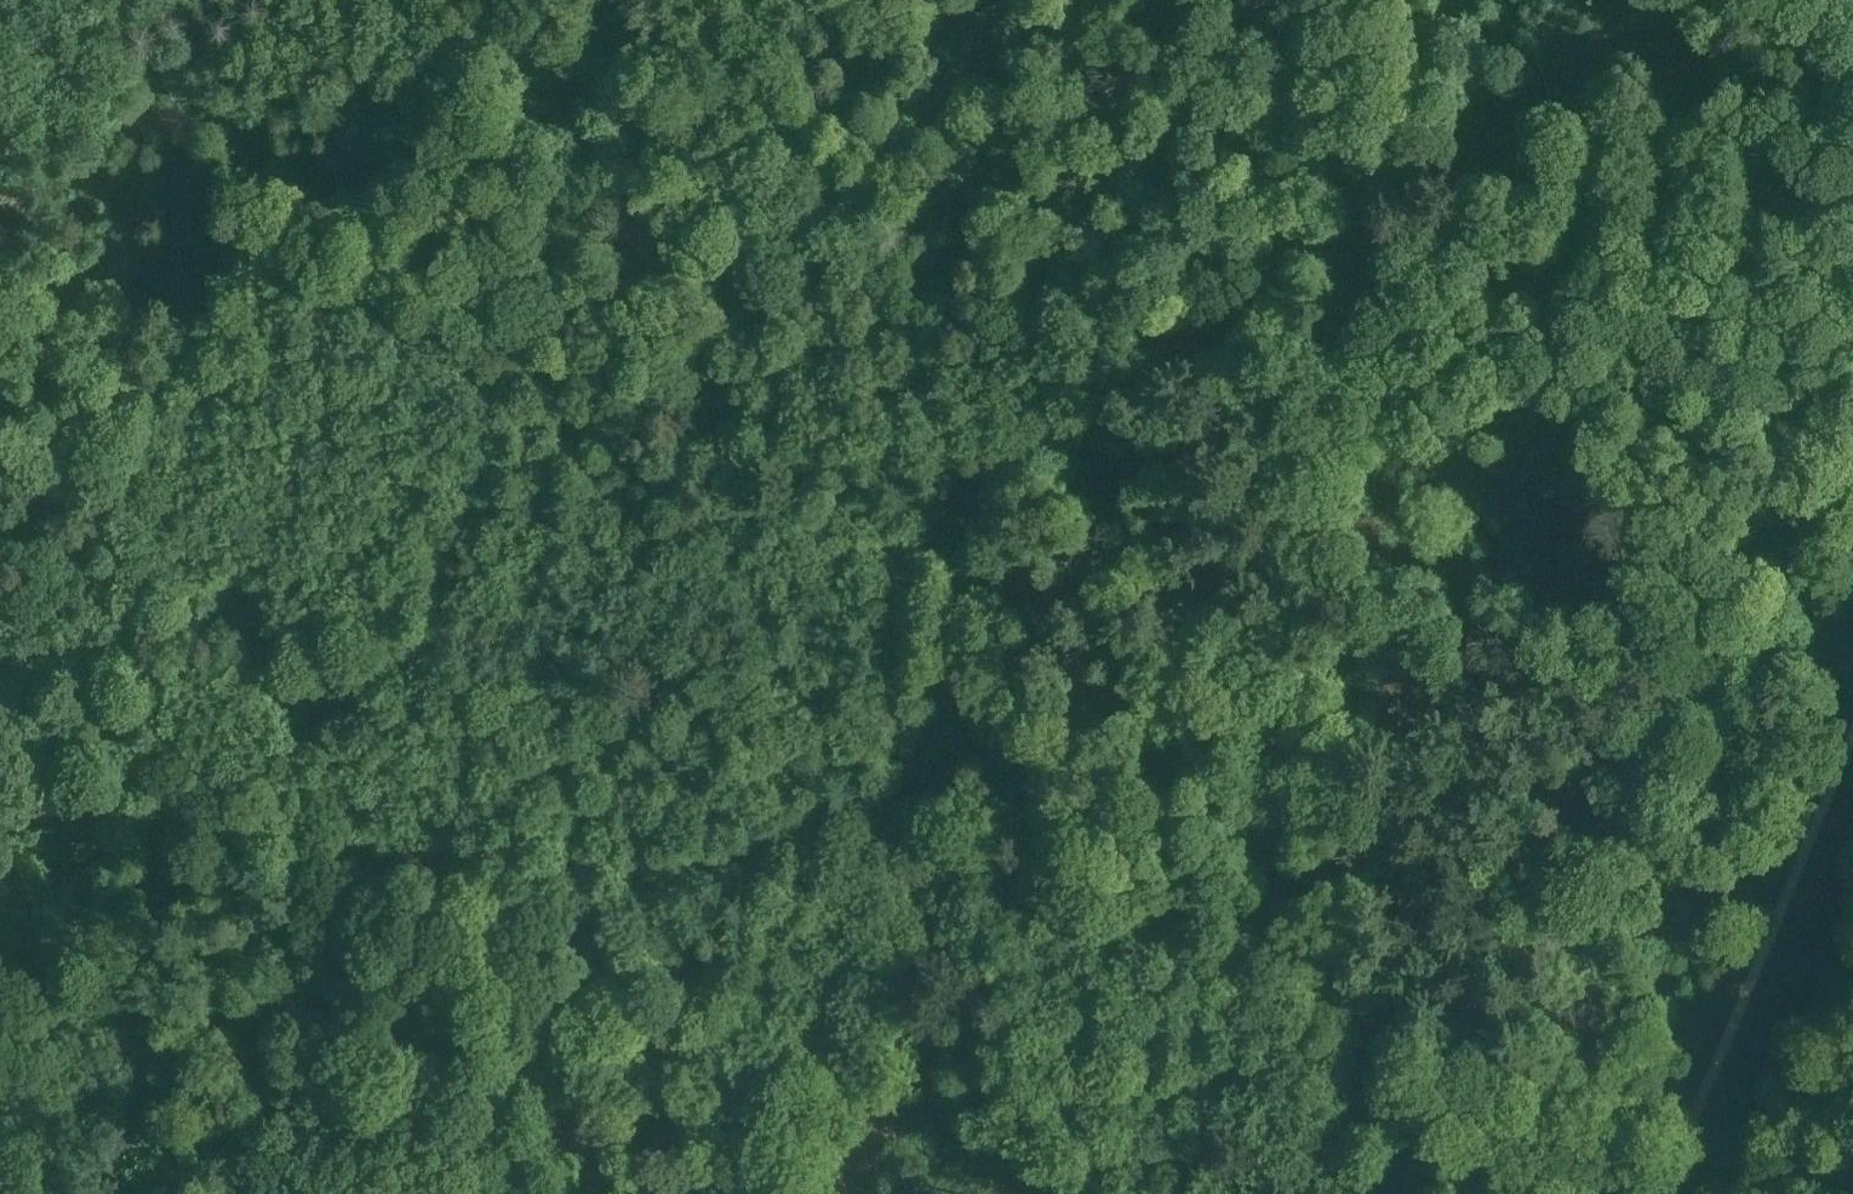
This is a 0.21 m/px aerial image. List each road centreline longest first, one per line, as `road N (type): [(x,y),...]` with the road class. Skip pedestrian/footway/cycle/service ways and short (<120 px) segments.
road 1 (track): [(1852,1159),(628,697),(390,840),(265,1193)]
road 2 (track): [(1852,611),(1212,313),(628,697)]
road 3 (track): [(0,817),(390,840),(956,1037),(1257,1193)]
road 4 (track): [(1668,0),(1490,130),(1212,313),(518,0)]
road 5 (track): [(0,497),(148,556),(418,639),(602,680),(628,697)]
road 6 (track): [(1665,1193),(1852,735)]
road 7 (track): [(0,650),(23,607),(0,536)]

